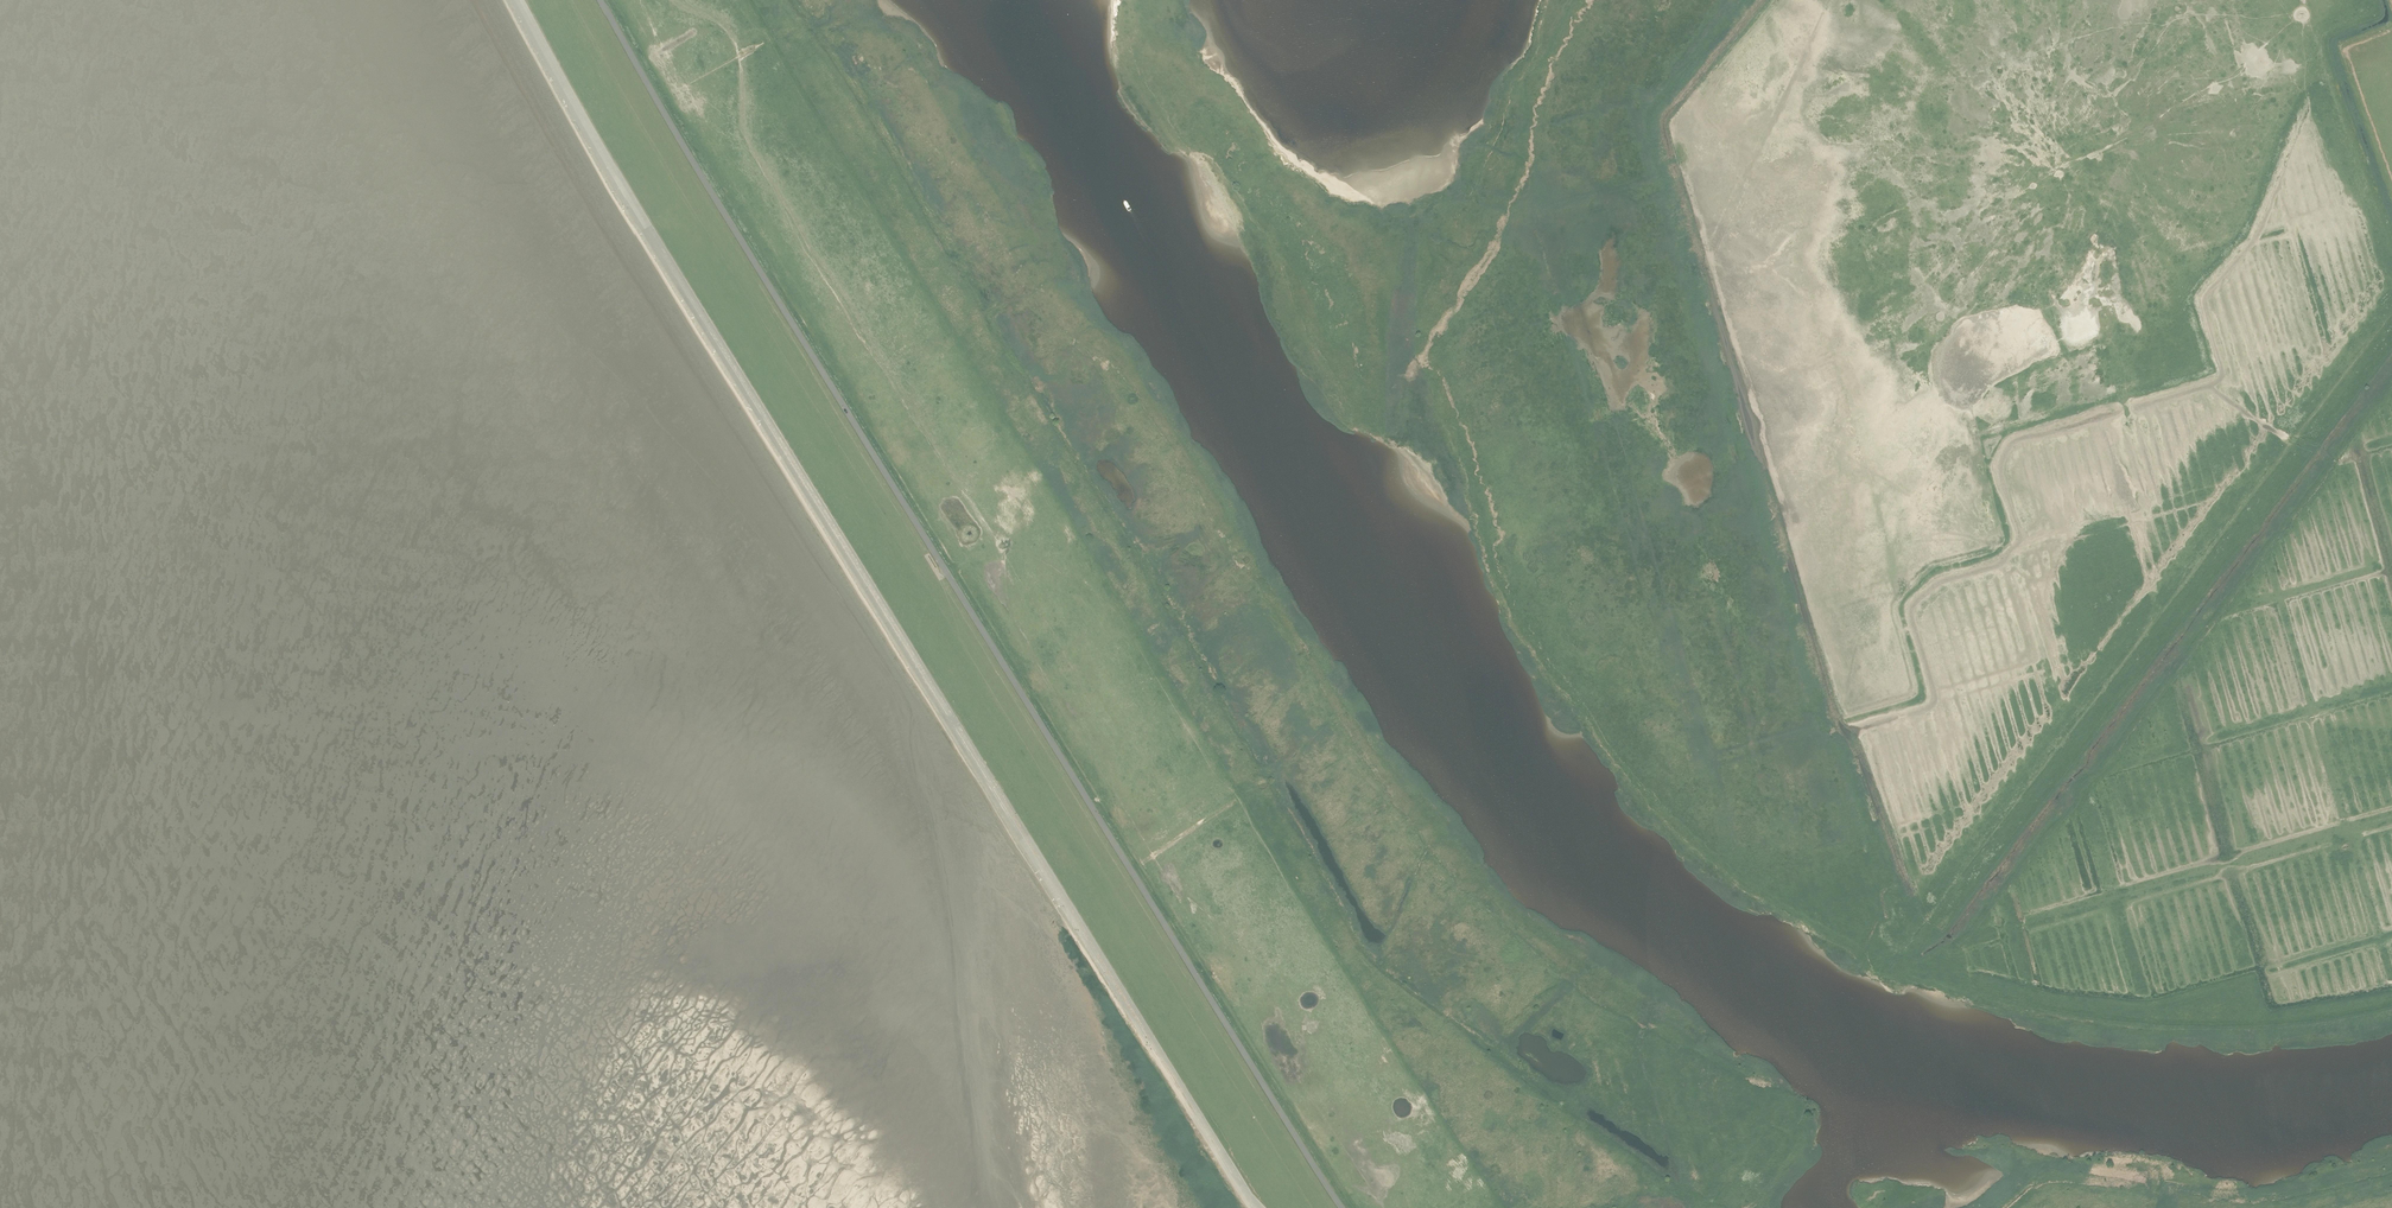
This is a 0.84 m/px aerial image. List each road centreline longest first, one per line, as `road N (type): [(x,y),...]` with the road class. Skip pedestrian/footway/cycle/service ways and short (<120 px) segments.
road 1 (track): [(1259,1207),(751,388),(525,0)]

